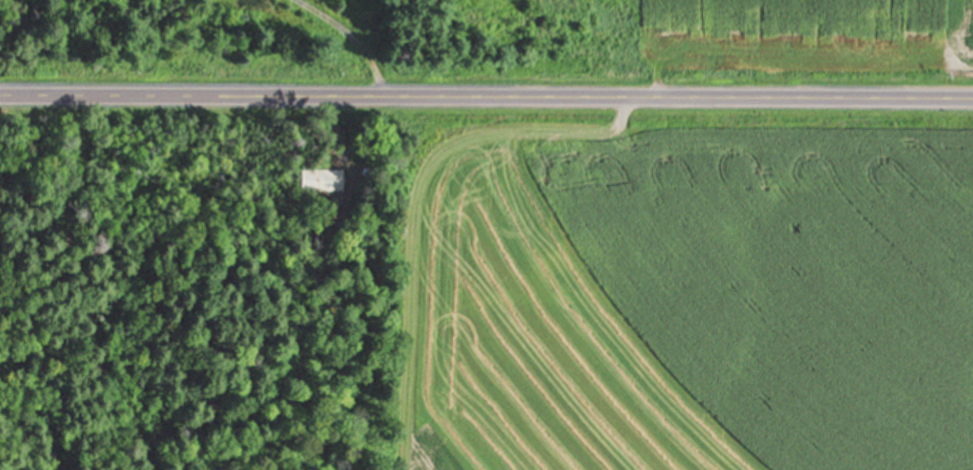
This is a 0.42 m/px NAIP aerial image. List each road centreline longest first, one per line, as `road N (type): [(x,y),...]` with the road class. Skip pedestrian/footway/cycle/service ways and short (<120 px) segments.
road 1 (secondary): [(0,97),(972,99)]

